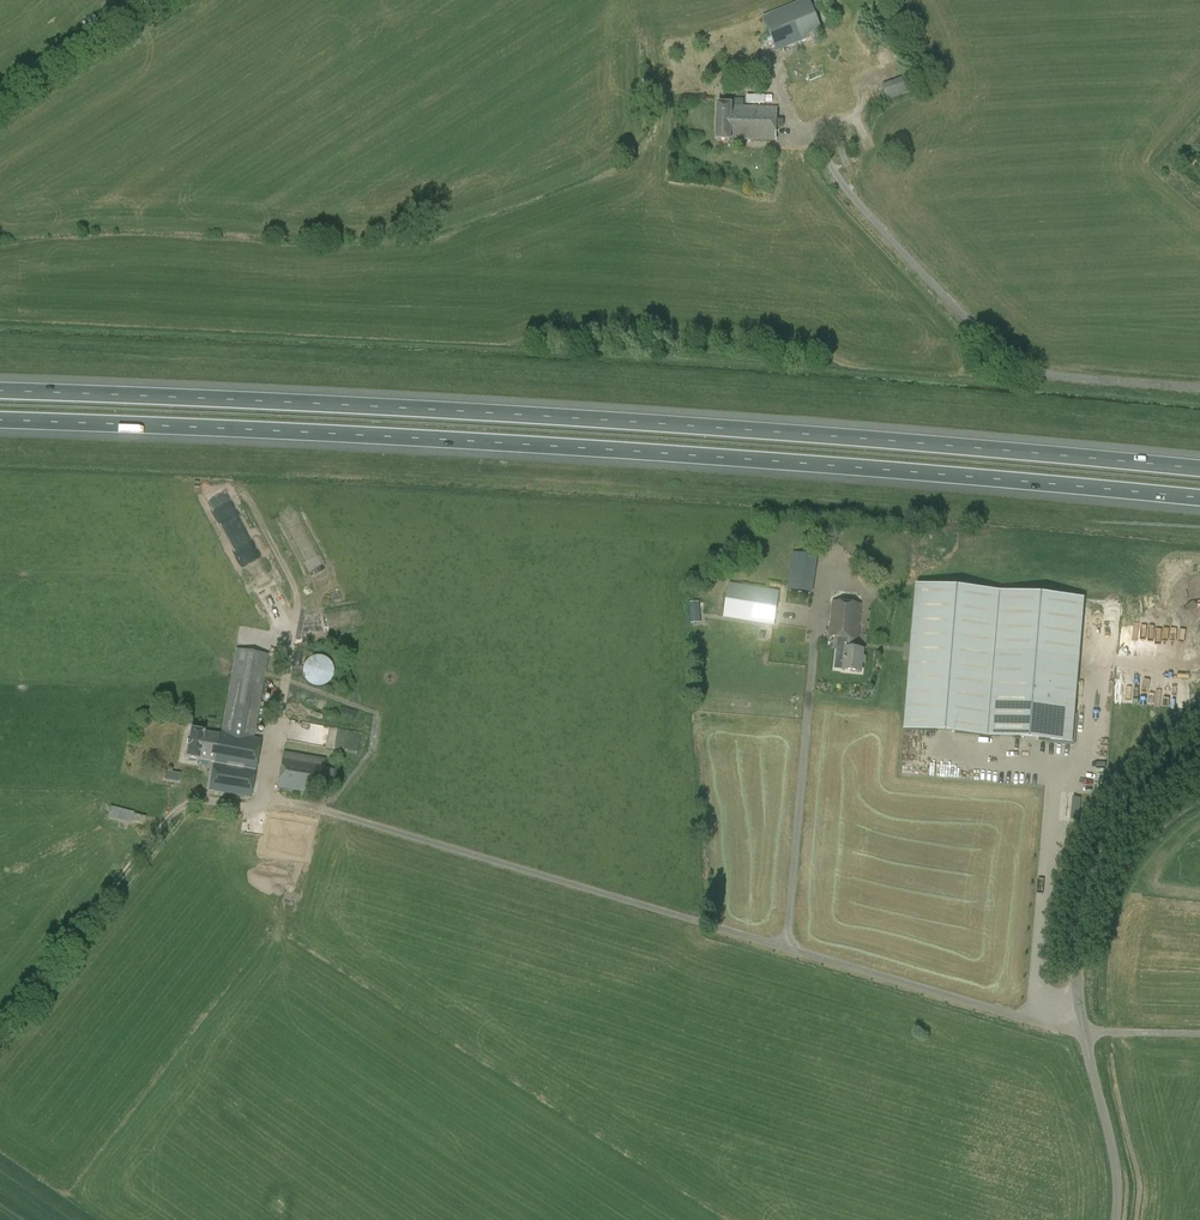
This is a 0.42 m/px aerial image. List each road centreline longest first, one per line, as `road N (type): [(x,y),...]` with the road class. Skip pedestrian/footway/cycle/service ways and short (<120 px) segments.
road 1 (motorway): [(1199,469),(773,431),(0,391)]
road 2 (motorway): [(0,420),(437,436),(1199,496)]
road 3 (unclassified): [(1077,1031),(332,813)]
road 4 (unclassified): [(842,184),(933,281),(1033,368),(1068,378),(1199,388)]
road 5 (unclassified): [(1077,1031),(1069,962),(1080,901),(1104,844),(1131,804),(1199,754)]
road 6 (unclassified): [(1119,1219),(1109,1127),(1077,1031)]
road 7 (unclassified): [(0,96),(153,0)]

